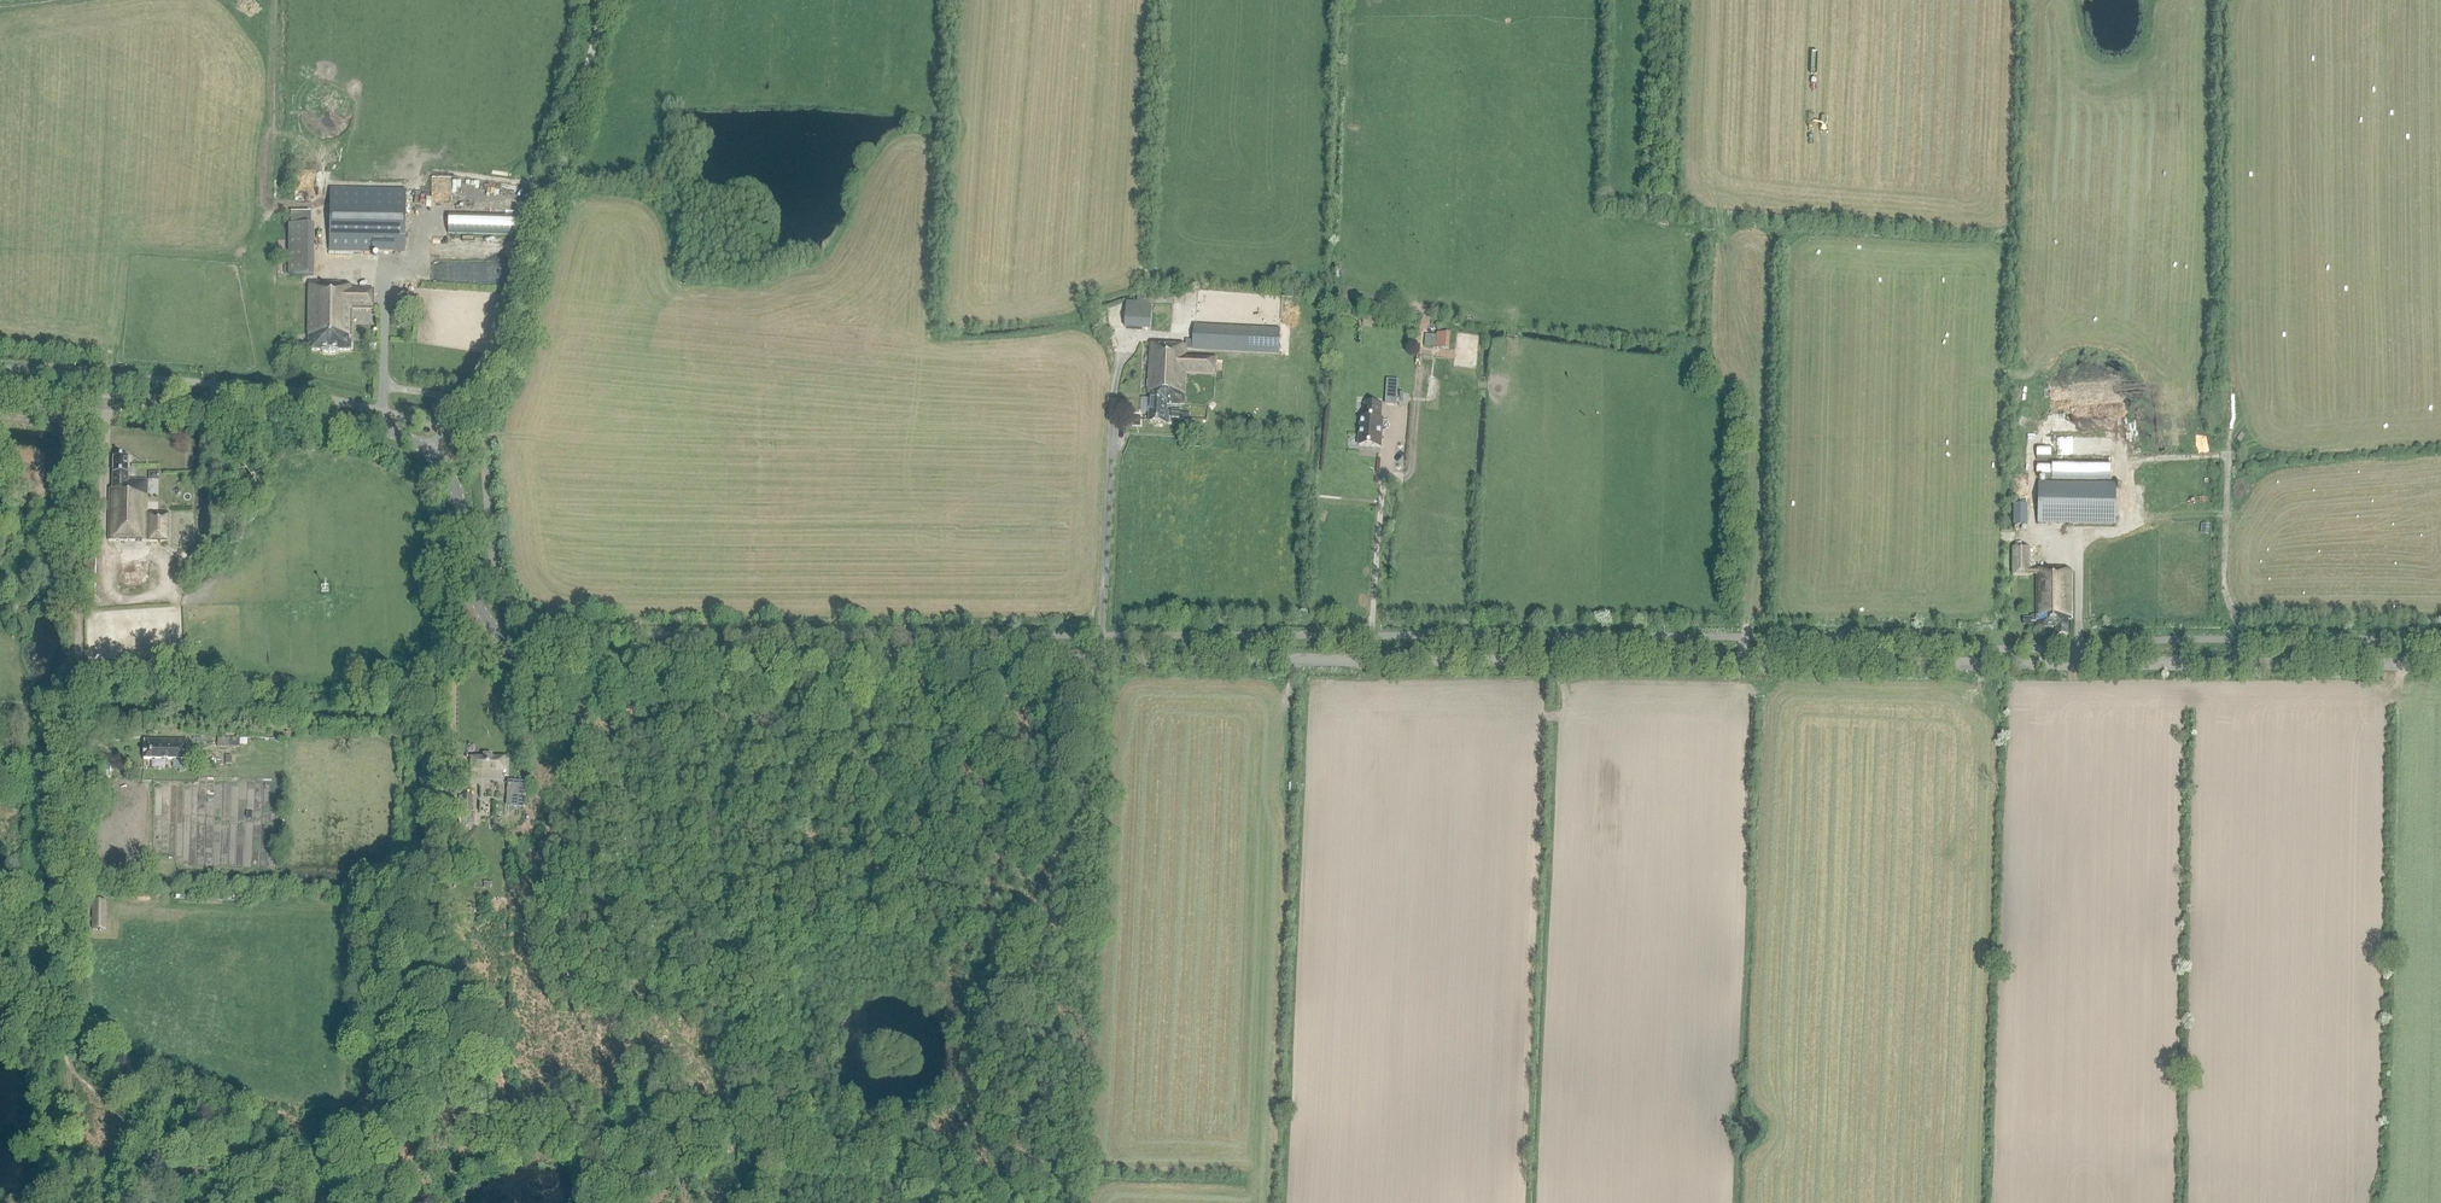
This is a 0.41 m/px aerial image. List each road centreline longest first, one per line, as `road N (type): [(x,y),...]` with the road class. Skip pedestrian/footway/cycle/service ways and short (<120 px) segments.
road 1 (tertiary): [(2440,662),(994,653),(557,659),(507,640),(483,613),(452,478),(426,449)]
road 2 (track): [(61,942),(76,402)]
road 3 (unclassified): [(426,449),(500,381),(591,63),(600,0)]
road 4 (tertiary): [(426,449),(352,422),(0,396)]

